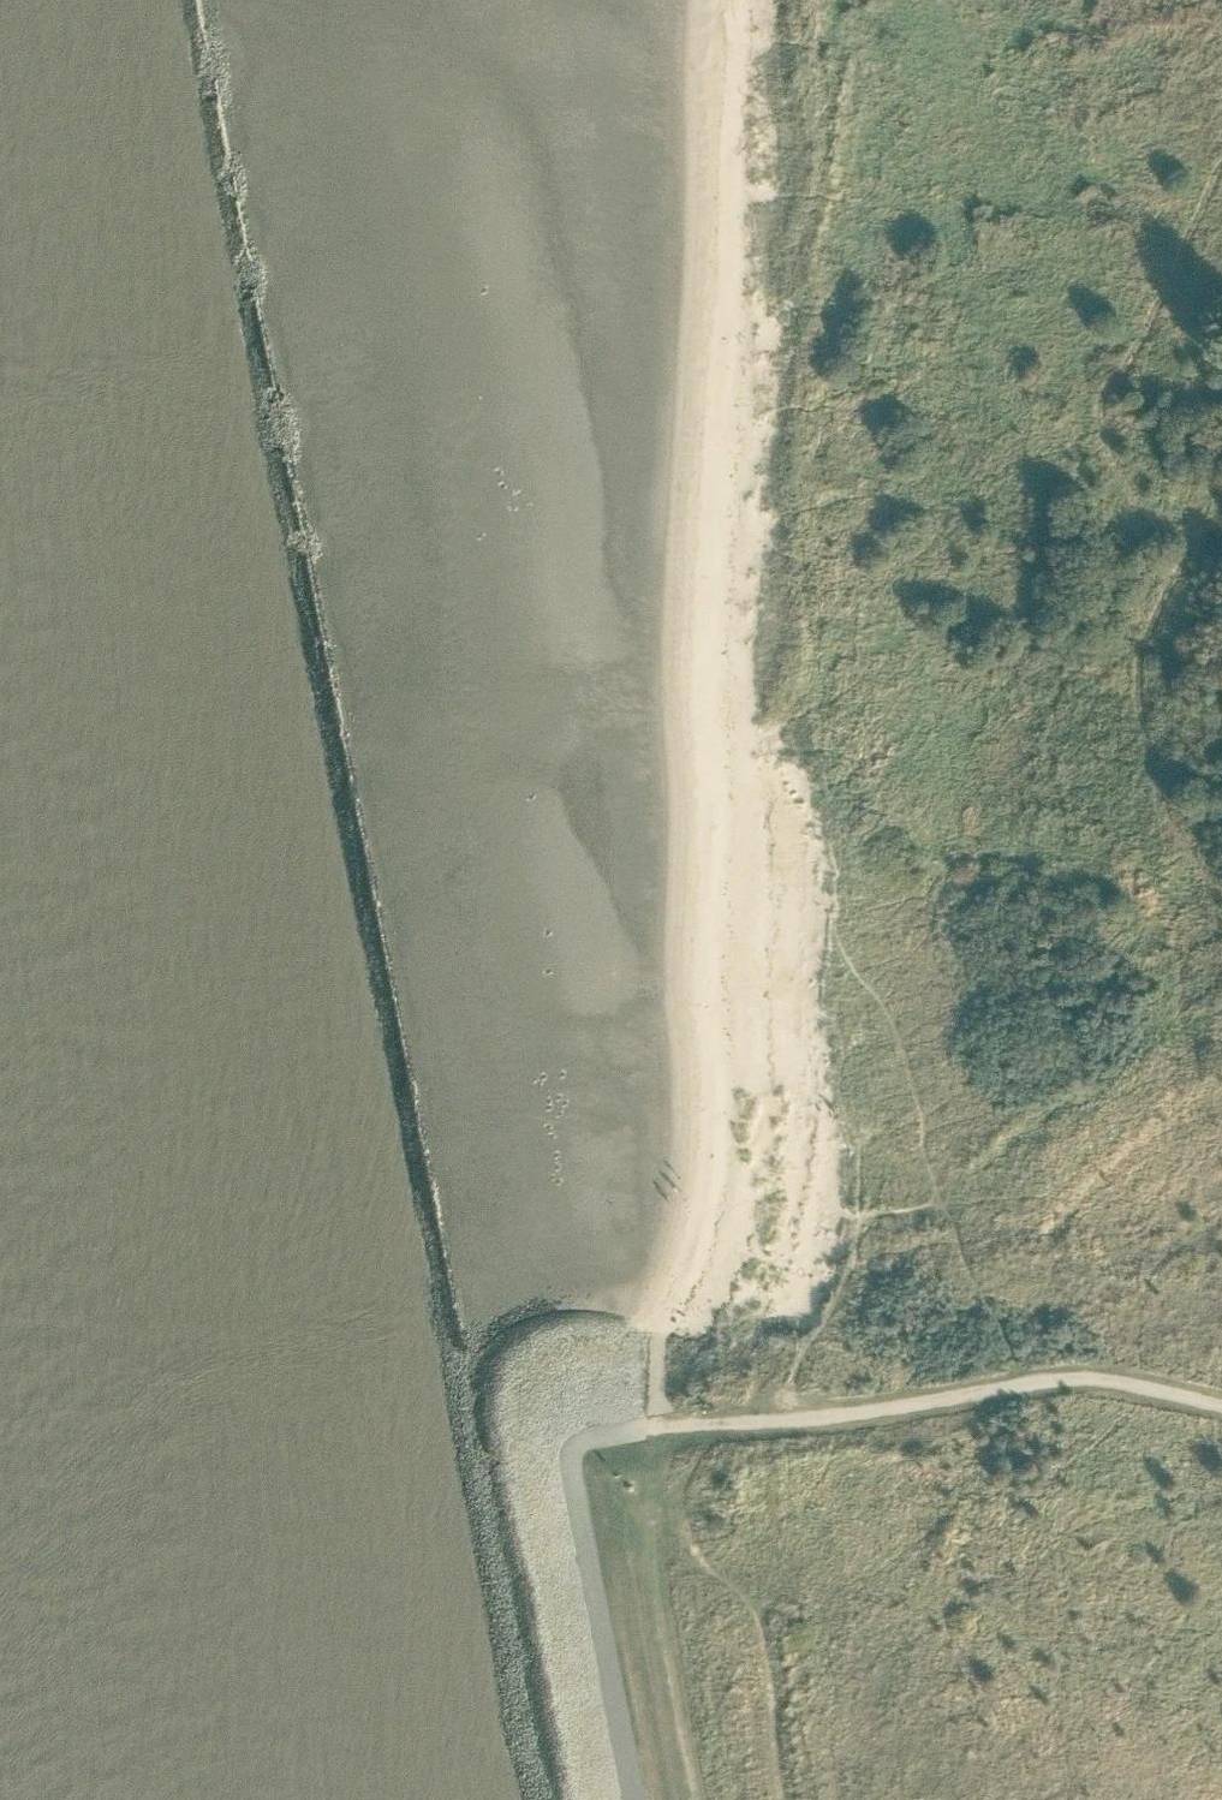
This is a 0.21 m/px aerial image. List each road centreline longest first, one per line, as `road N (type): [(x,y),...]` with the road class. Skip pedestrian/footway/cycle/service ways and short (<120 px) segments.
road 1 (track): [(661,1425),(864,1413),(1089,1378),(1221,1406)]

